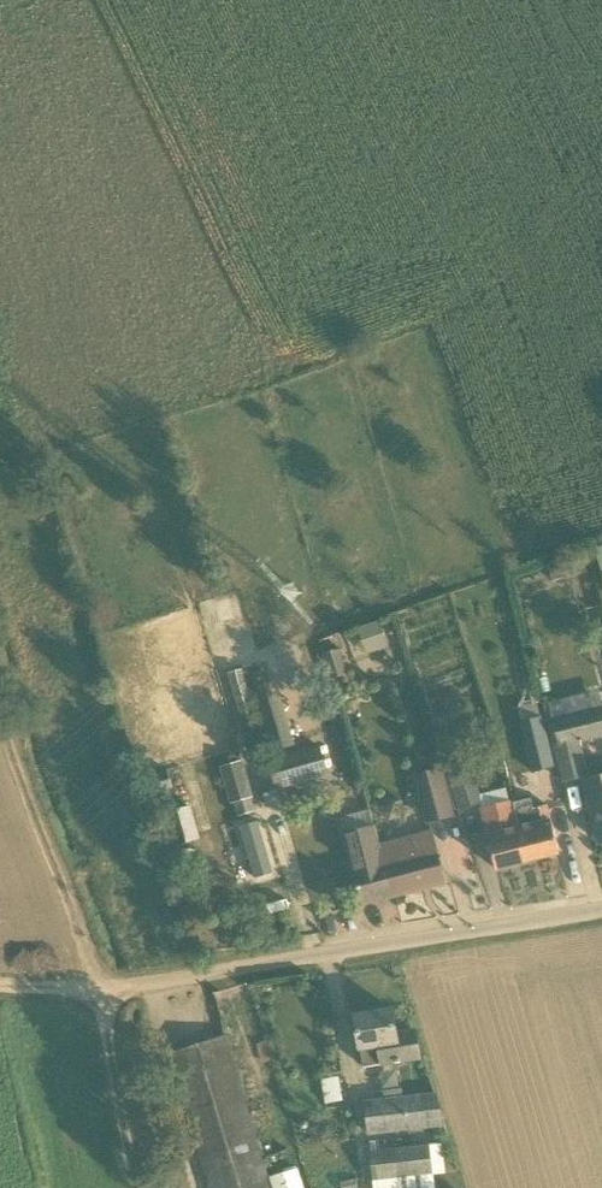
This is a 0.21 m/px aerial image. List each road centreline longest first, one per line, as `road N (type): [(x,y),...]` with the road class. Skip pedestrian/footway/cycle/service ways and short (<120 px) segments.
road 1 (unclassified): [(601,909),(107,991)]
road 2 (track): [(0,714),(107,991)]
road 3 (track): [(145,1187),(107,991)]

